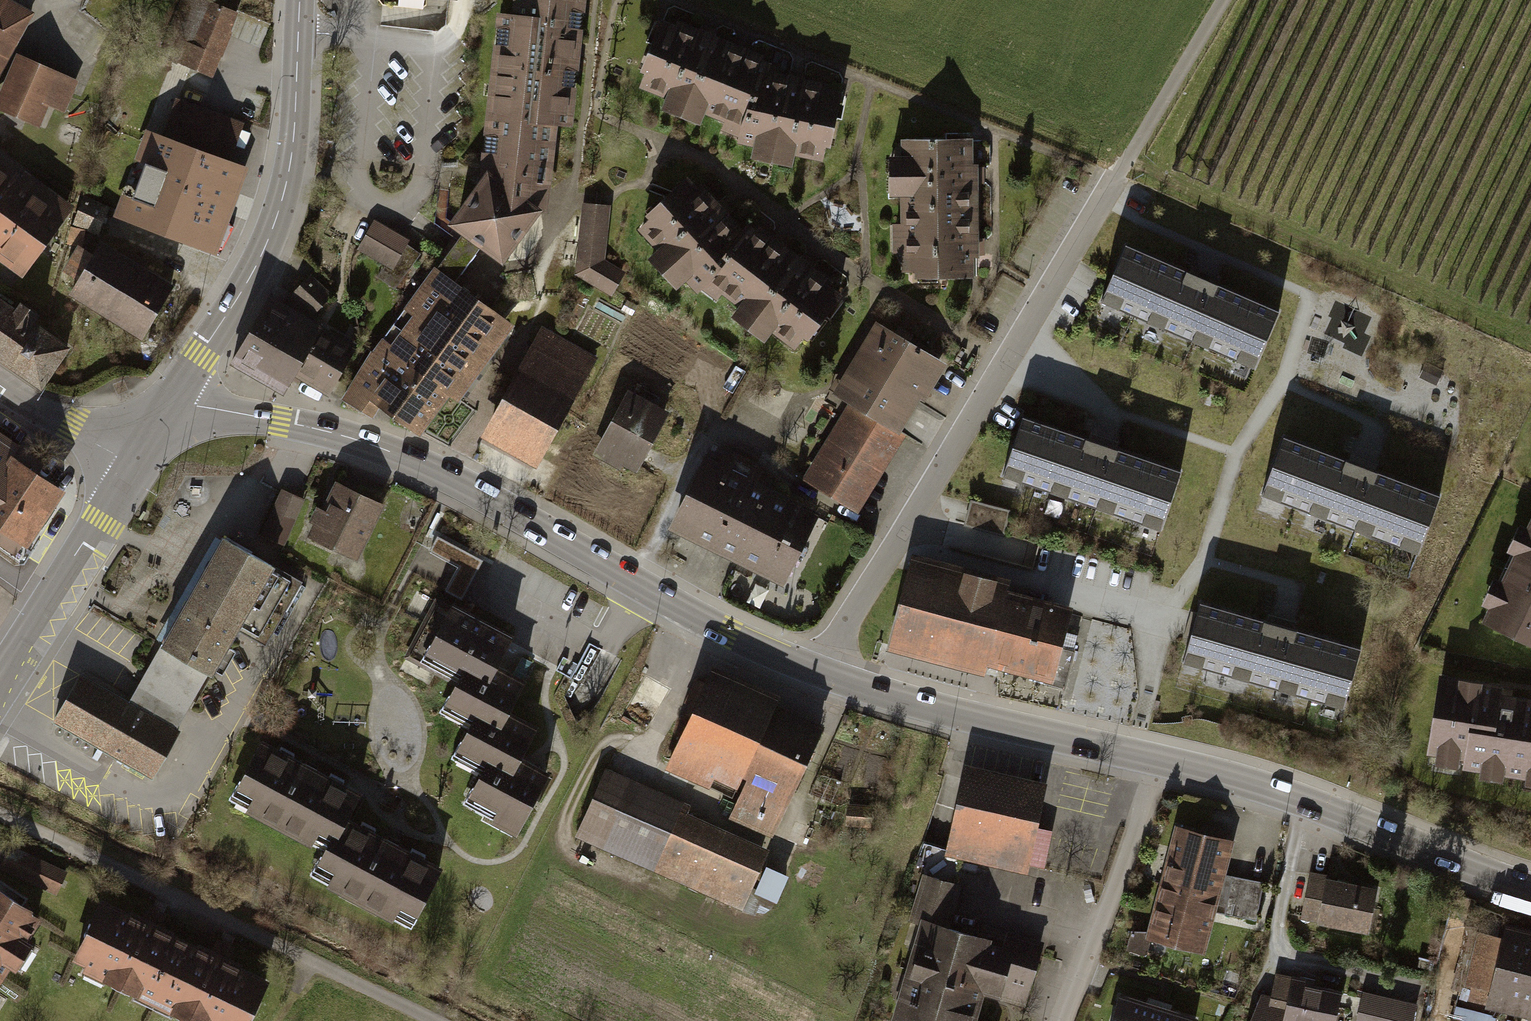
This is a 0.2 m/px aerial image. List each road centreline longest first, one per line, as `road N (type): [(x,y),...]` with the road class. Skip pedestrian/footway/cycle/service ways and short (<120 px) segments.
road 1 (tertiary): [(178,397),(197,409),(346,437),(404,459),(726,635),(817,673)]
road 2 (residential): [(1126,160),(817,673)]
road 3 (tertiary): [(303,0),(295,142),(271,242),(178,397)]
road 4 (tertiary): [(1154,757),(1301,802),(1530,889)]
road 5 (tertiary): [(817,673),(981,721),(1154,757)]
road 6 (residential): [(1154,757),(1064,1020)]
road 7 (tertiary): [(0,673),(130,465)]
road 8 (track): [(1221,0),(1126,160)]
road 9 (residential): [(130,465),(0,387)]
road 10 (track): [(313,963),(432,1020)]

